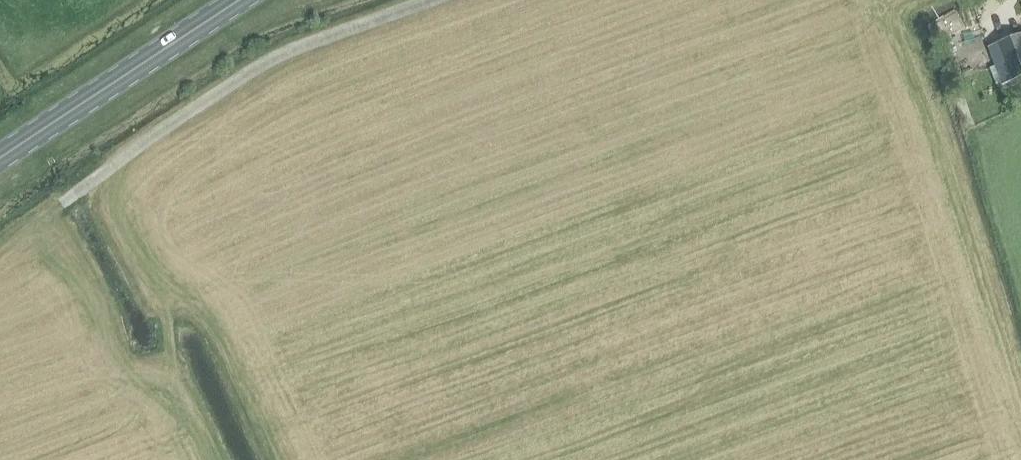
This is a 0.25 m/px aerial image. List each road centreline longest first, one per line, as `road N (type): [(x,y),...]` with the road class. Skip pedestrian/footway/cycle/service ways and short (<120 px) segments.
road 1 (track): [(429,0),(258,66),(64,202)]
road 2 (primary): [(237,0),(0,157)]

